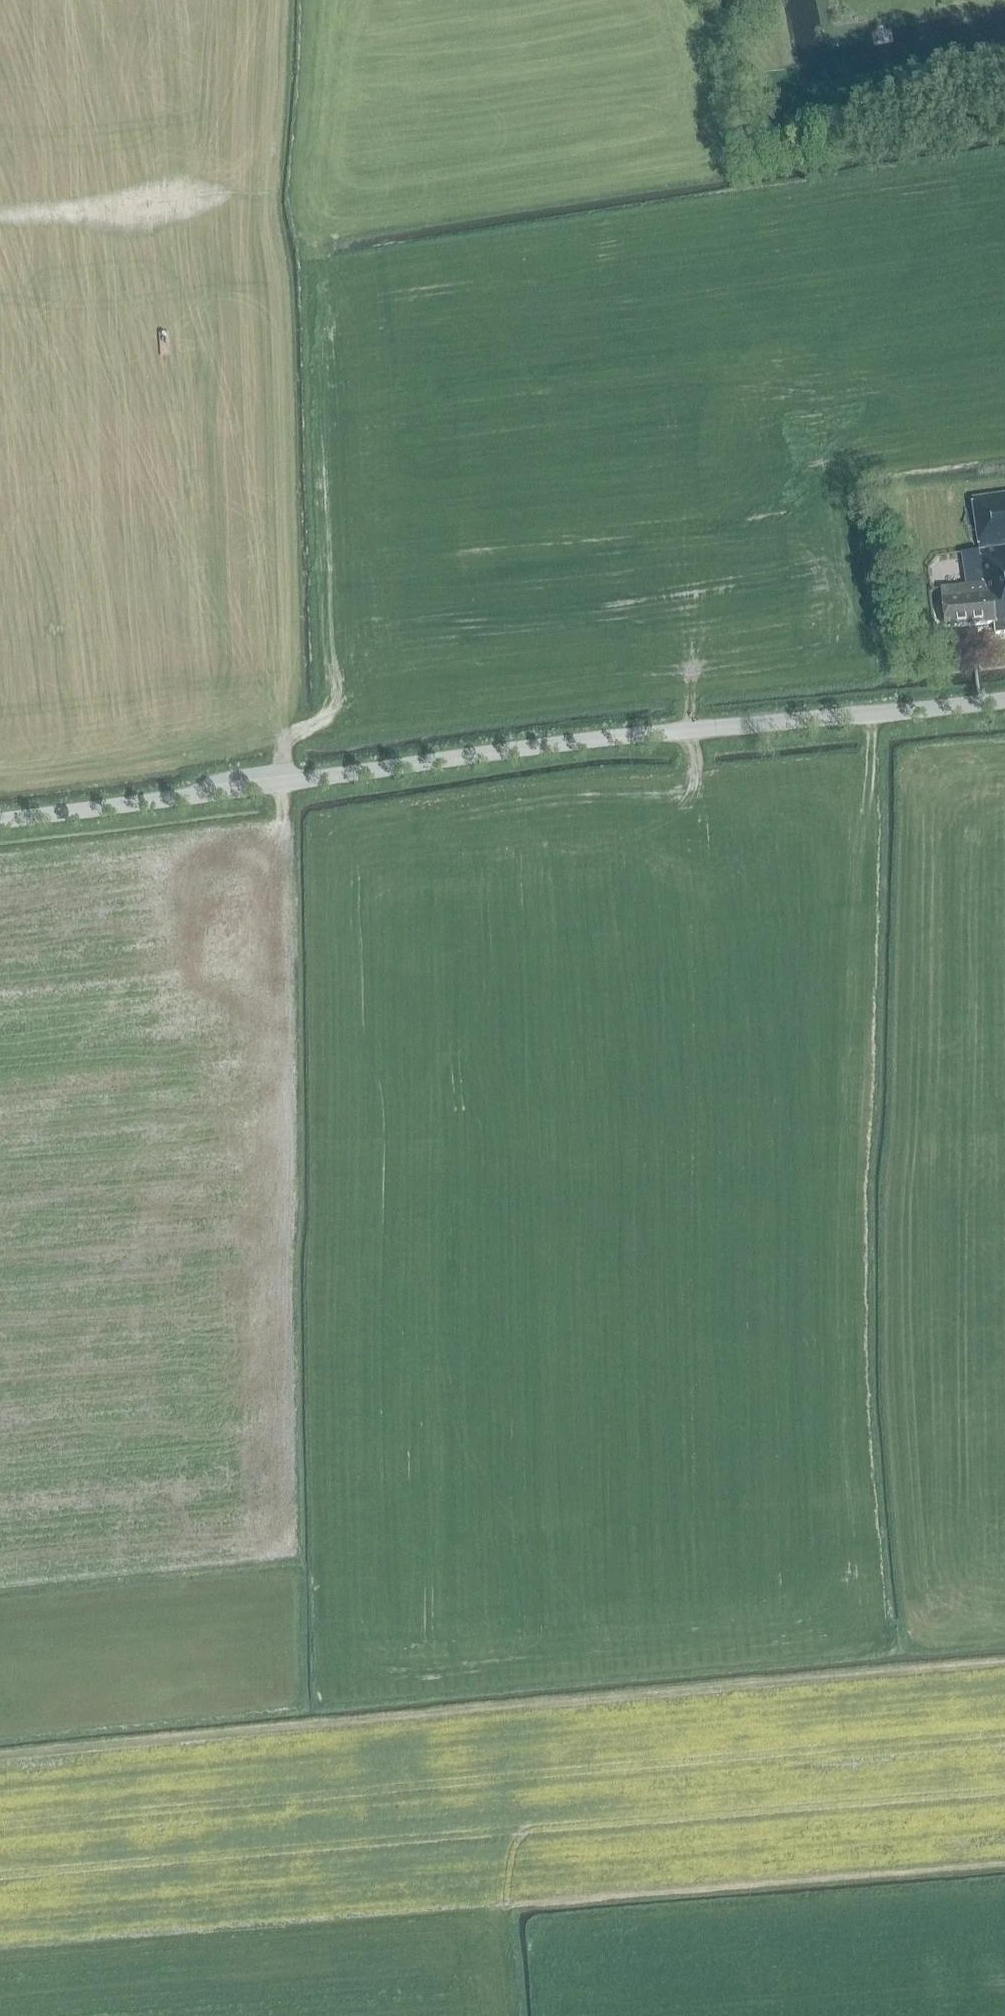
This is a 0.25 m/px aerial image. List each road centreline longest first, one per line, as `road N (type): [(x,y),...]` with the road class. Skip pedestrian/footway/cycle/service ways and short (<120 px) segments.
road 1 (unclassified): [(0,815),(1004,698)]

